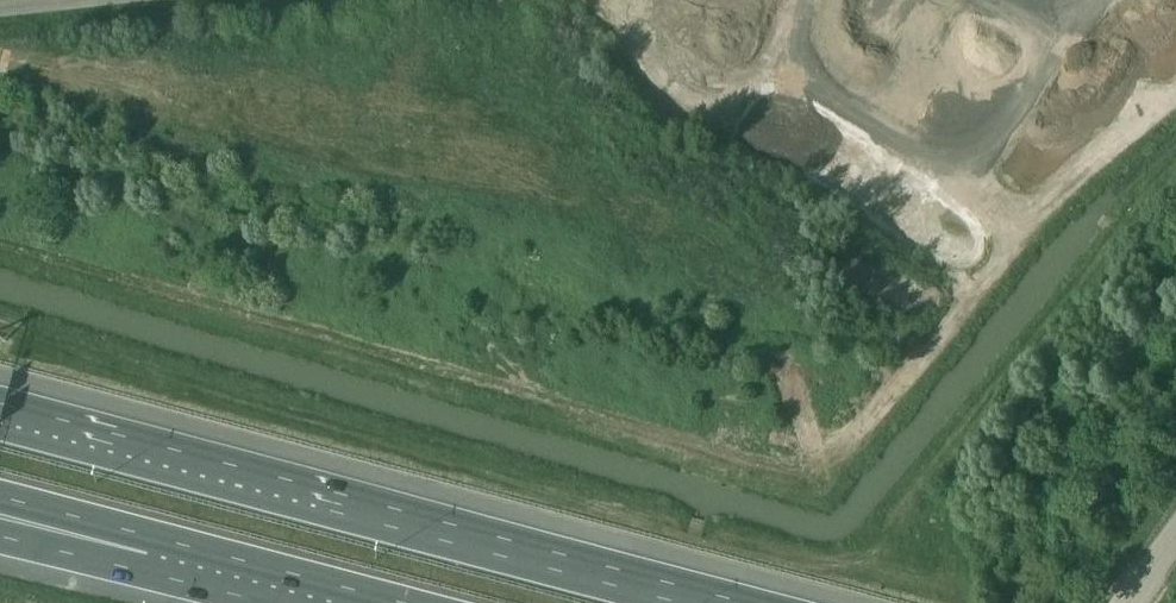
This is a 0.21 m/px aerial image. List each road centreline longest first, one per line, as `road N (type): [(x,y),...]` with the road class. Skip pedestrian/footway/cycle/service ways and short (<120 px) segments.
road 1 (motorway): [(717,602),(0,411)]
road 2 (motorway): [(156,539),(400,602)]
road 3 (motorway): [(0,497),(156,539)]
road 4 (motorway): [(0,536),(43,546),(156,539)]

